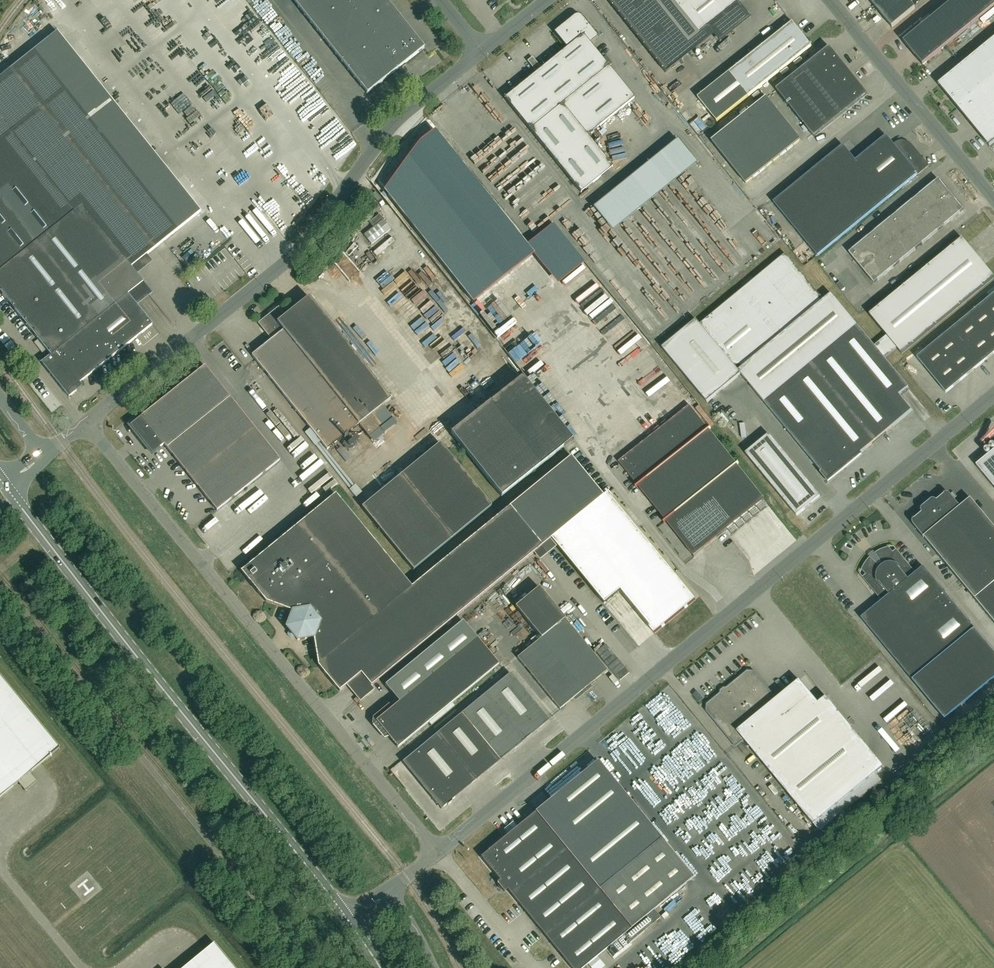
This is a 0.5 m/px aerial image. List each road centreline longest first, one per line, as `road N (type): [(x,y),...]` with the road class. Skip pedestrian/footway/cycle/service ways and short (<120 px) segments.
road 1 (unclassified): [(437,853),(993,394)]
road 2 (tertiary): [(348,921),(4,485)]
road 3 (unclassified): [(89,422),(437,853)]
road 4 (unclassified): [(89,422),(300,249),(405,110),(482,52)]
road 5 (unclassified): [(993,200),(830,0)]

